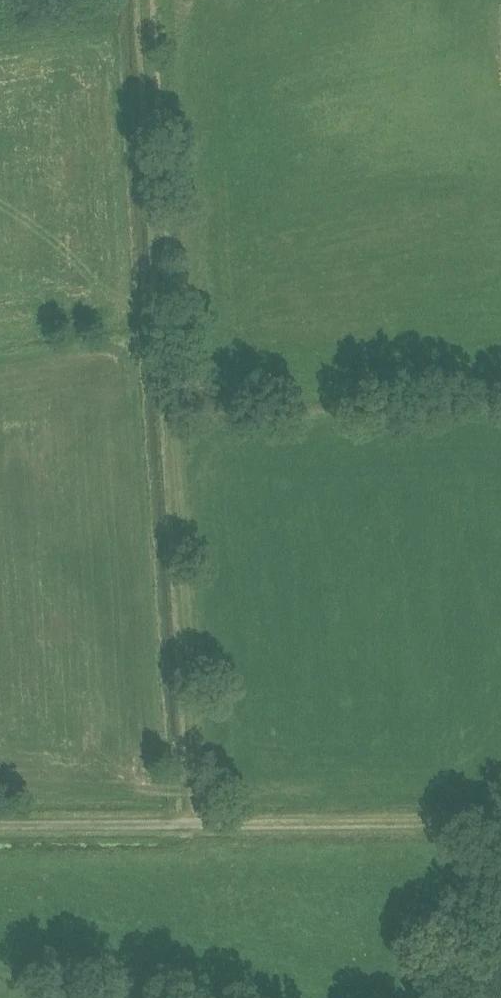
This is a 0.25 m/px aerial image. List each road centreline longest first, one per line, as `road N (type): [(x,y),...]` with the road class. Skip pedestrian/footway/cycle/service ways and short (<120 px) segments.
road 1 (unclassified): [(434,997),(500,843)]

